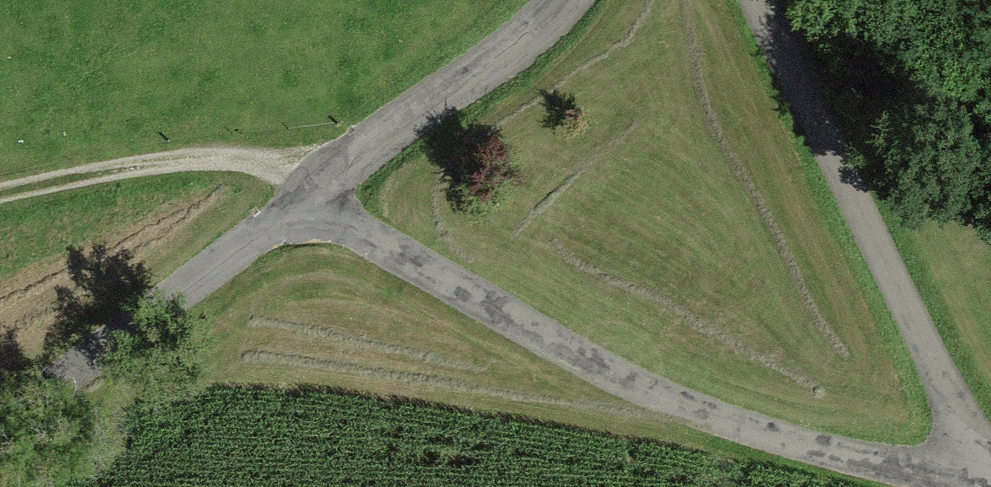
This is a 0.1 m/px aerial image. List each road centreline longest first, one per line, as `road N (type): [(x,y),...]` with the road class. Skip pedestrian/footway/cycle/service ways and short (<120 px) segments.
road 1 (unclassified): [(307,205),(607,382),(822,454),(979,477)]
road 2 (unclassified): [(979,477),(754,0)]
road 3 (unclassified): [(0,426),(307,205)]
road 4 (unclassified): [(307,205),(539,29),(560,0)]
road 5 (track): [(0,203),(174,167),(260,173),(307,205)]

